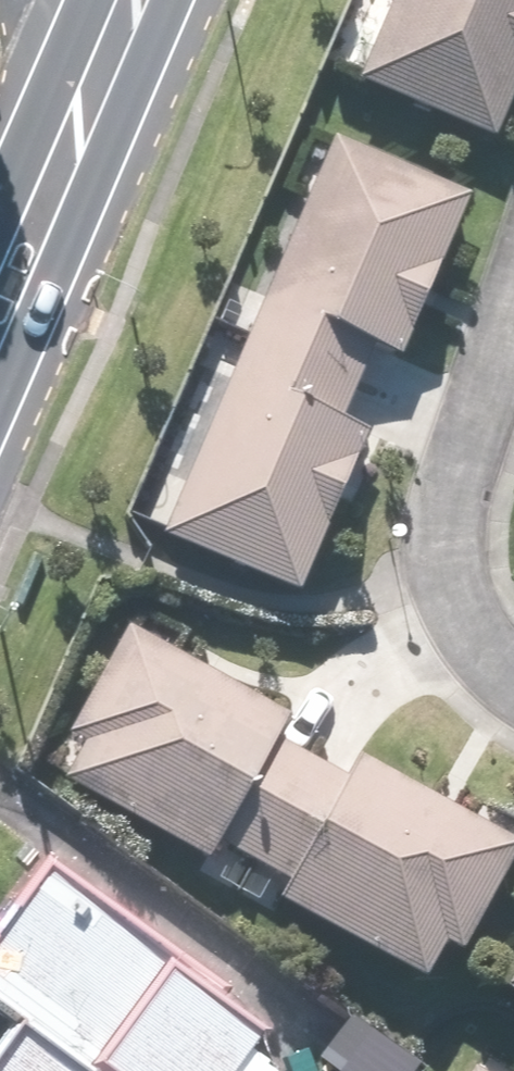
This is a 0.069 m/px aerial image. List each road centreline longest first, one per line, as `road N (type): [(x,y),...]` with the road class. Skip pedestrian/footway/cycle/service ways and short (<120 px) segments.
road 1 (secondary): [(174,0),(0,414)]
road 2 (residential): [(513,685),(470,660),(454,614),(445,531),(513,336)]
road 3 (secondary): [(0,138),(58,0)]

